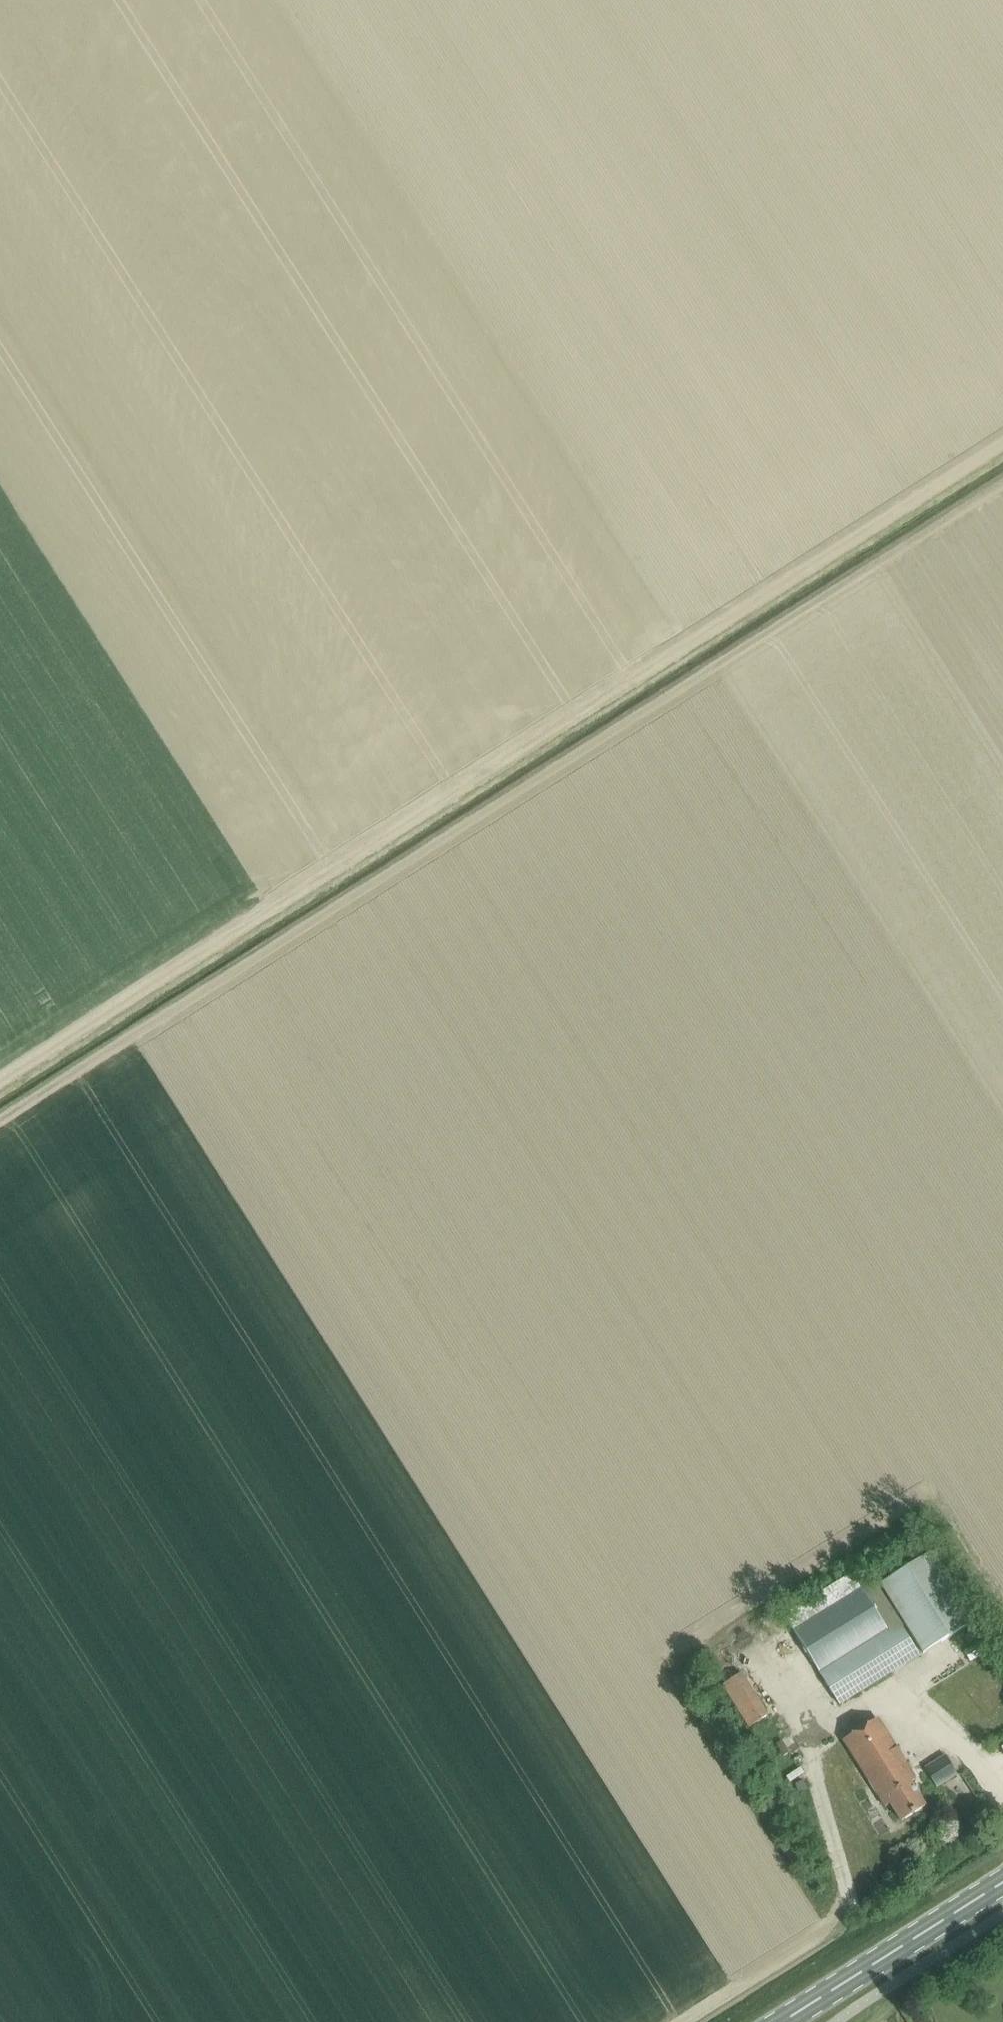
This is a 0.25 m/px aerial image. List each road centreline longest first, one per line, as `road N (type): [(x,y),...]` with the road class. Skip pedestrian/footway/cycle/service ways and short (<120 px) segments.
road 1 (secondary): [(782,2021),(1002,1882)]

